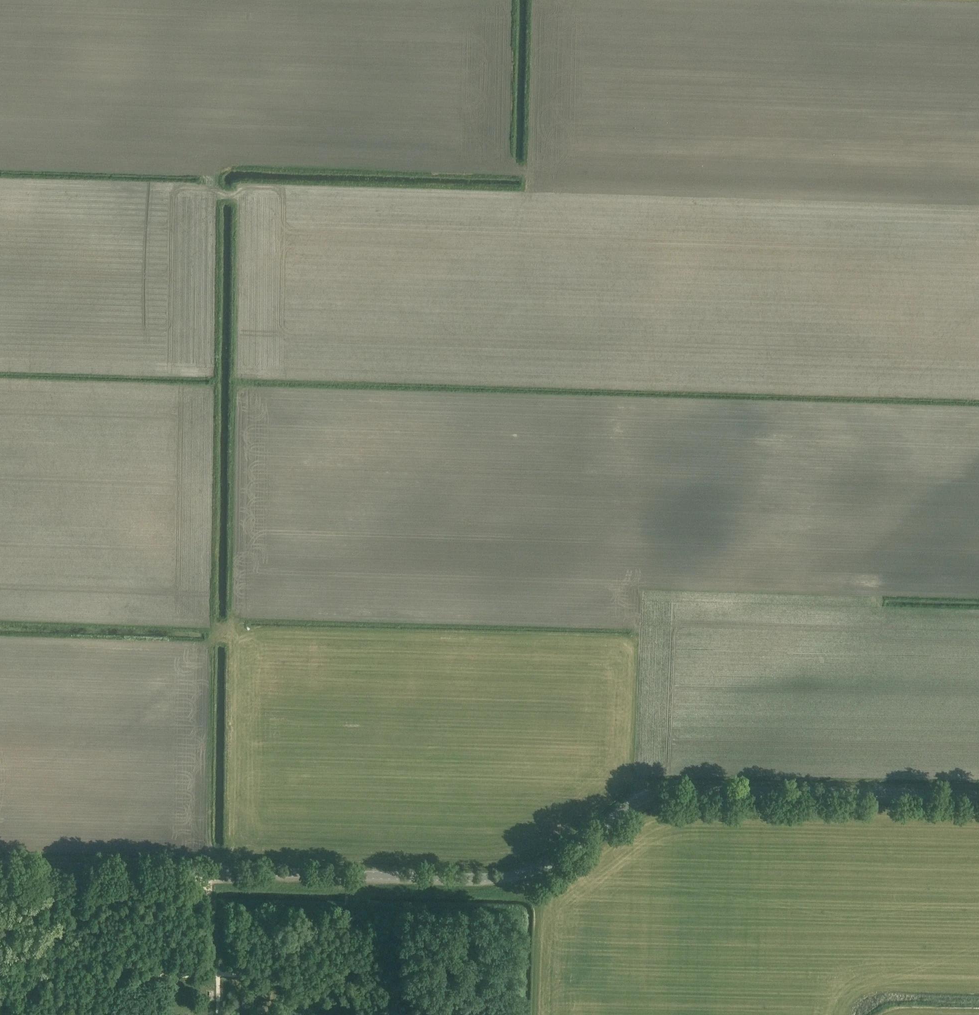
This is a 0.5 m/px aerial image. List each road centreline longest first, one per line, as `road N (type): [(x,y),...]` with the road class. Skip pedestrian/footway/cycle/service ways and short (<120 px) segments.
road 1 (unclassified): [(0,865),(504,878),(550,864),(627,806),(669,791),(978,799)]

